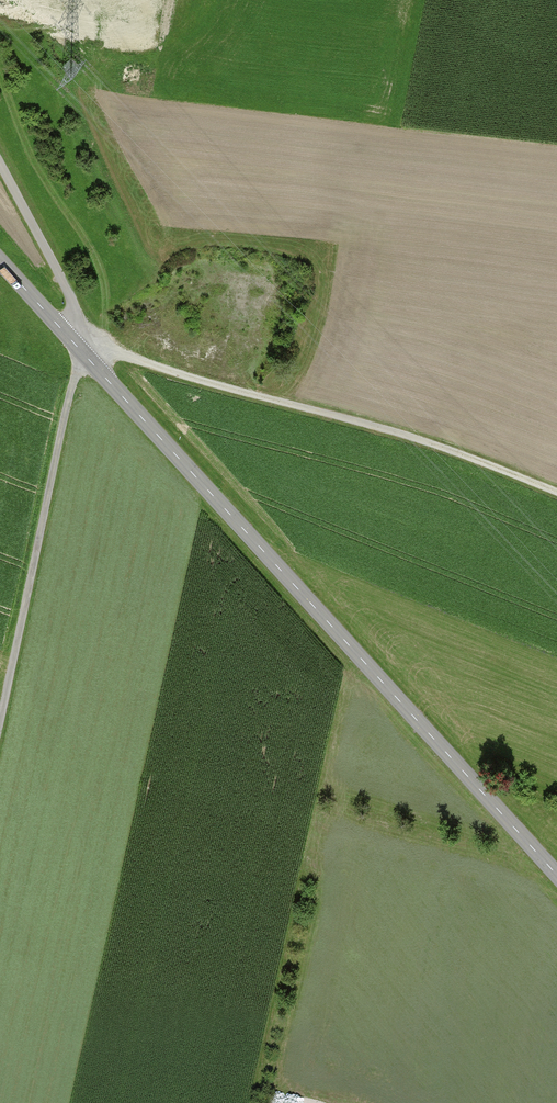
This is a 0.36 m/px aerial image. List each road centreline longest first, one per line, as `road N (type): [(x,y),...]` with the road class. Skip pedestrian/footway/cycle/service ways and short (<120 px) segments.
road 1 (track): [(556,493),(406,434),(80,348),(0,721)]
road 2 (tertiary): [(80,348),(556,876)]
road 3 (unclassified): [(0,161),(72,296),(80,348)]

